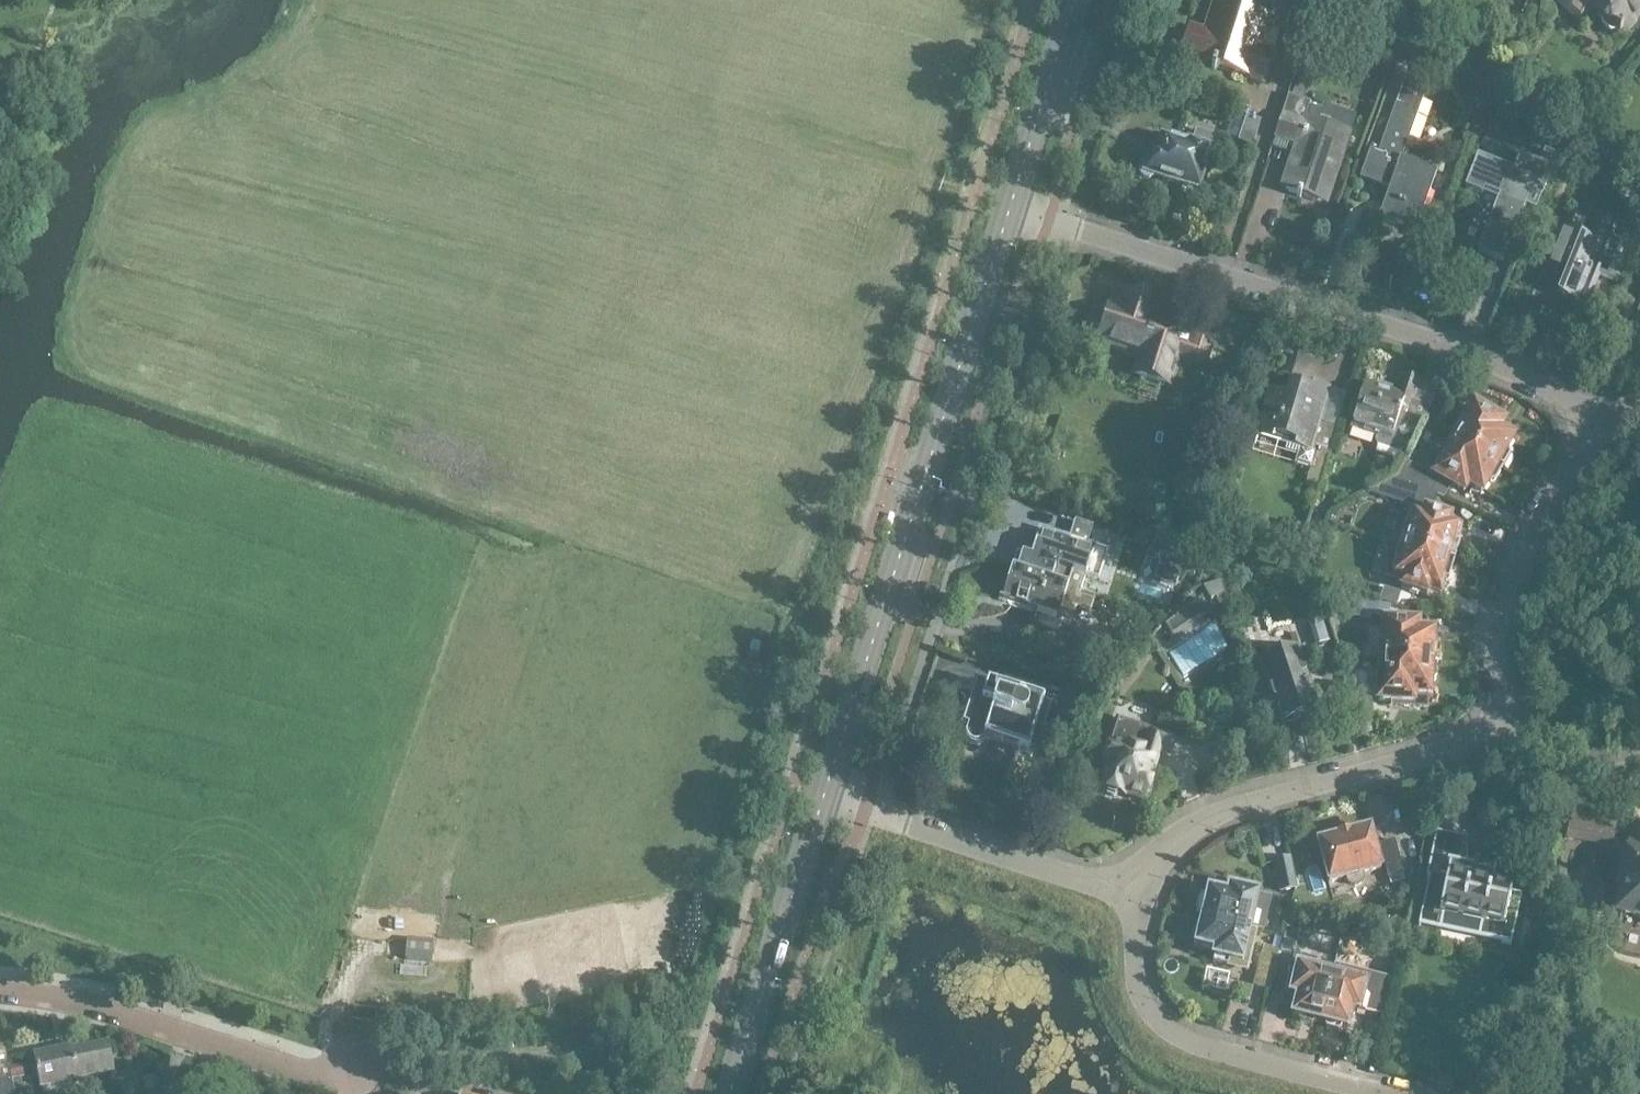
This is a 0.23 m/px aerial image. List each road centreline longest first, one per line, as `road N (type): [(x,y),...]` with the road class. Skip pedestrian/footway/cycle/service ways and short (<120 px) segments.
road 1 (residential): [(1008,210),(1360,316),(1543,384),(1597,431)]
road 2 (primary): [(826,790),(1008,210)]
road 3 (residential): [(1436,1093),(1175,1029),(1140,1002),(1132,885)]
road 4 (residential): [(1132,885),(1150,859),(1244,804),(1433,757),(1512,717)]
road 5 (residential): [(0,992),(54,999),(336,1074)]
road 6 (residential): [(1132,885),(826,790)]
road 7 (primary): [(728,1093),(826,790)]
road 8 (residential): [(1512,717),(1500,652),(1510,578),(1550,482),(1597,431)]
road 9 (primary): [(1008,210),(1074,0)]
road 10 (residential): [(1639,779),(1576,767),(1512,717)]

